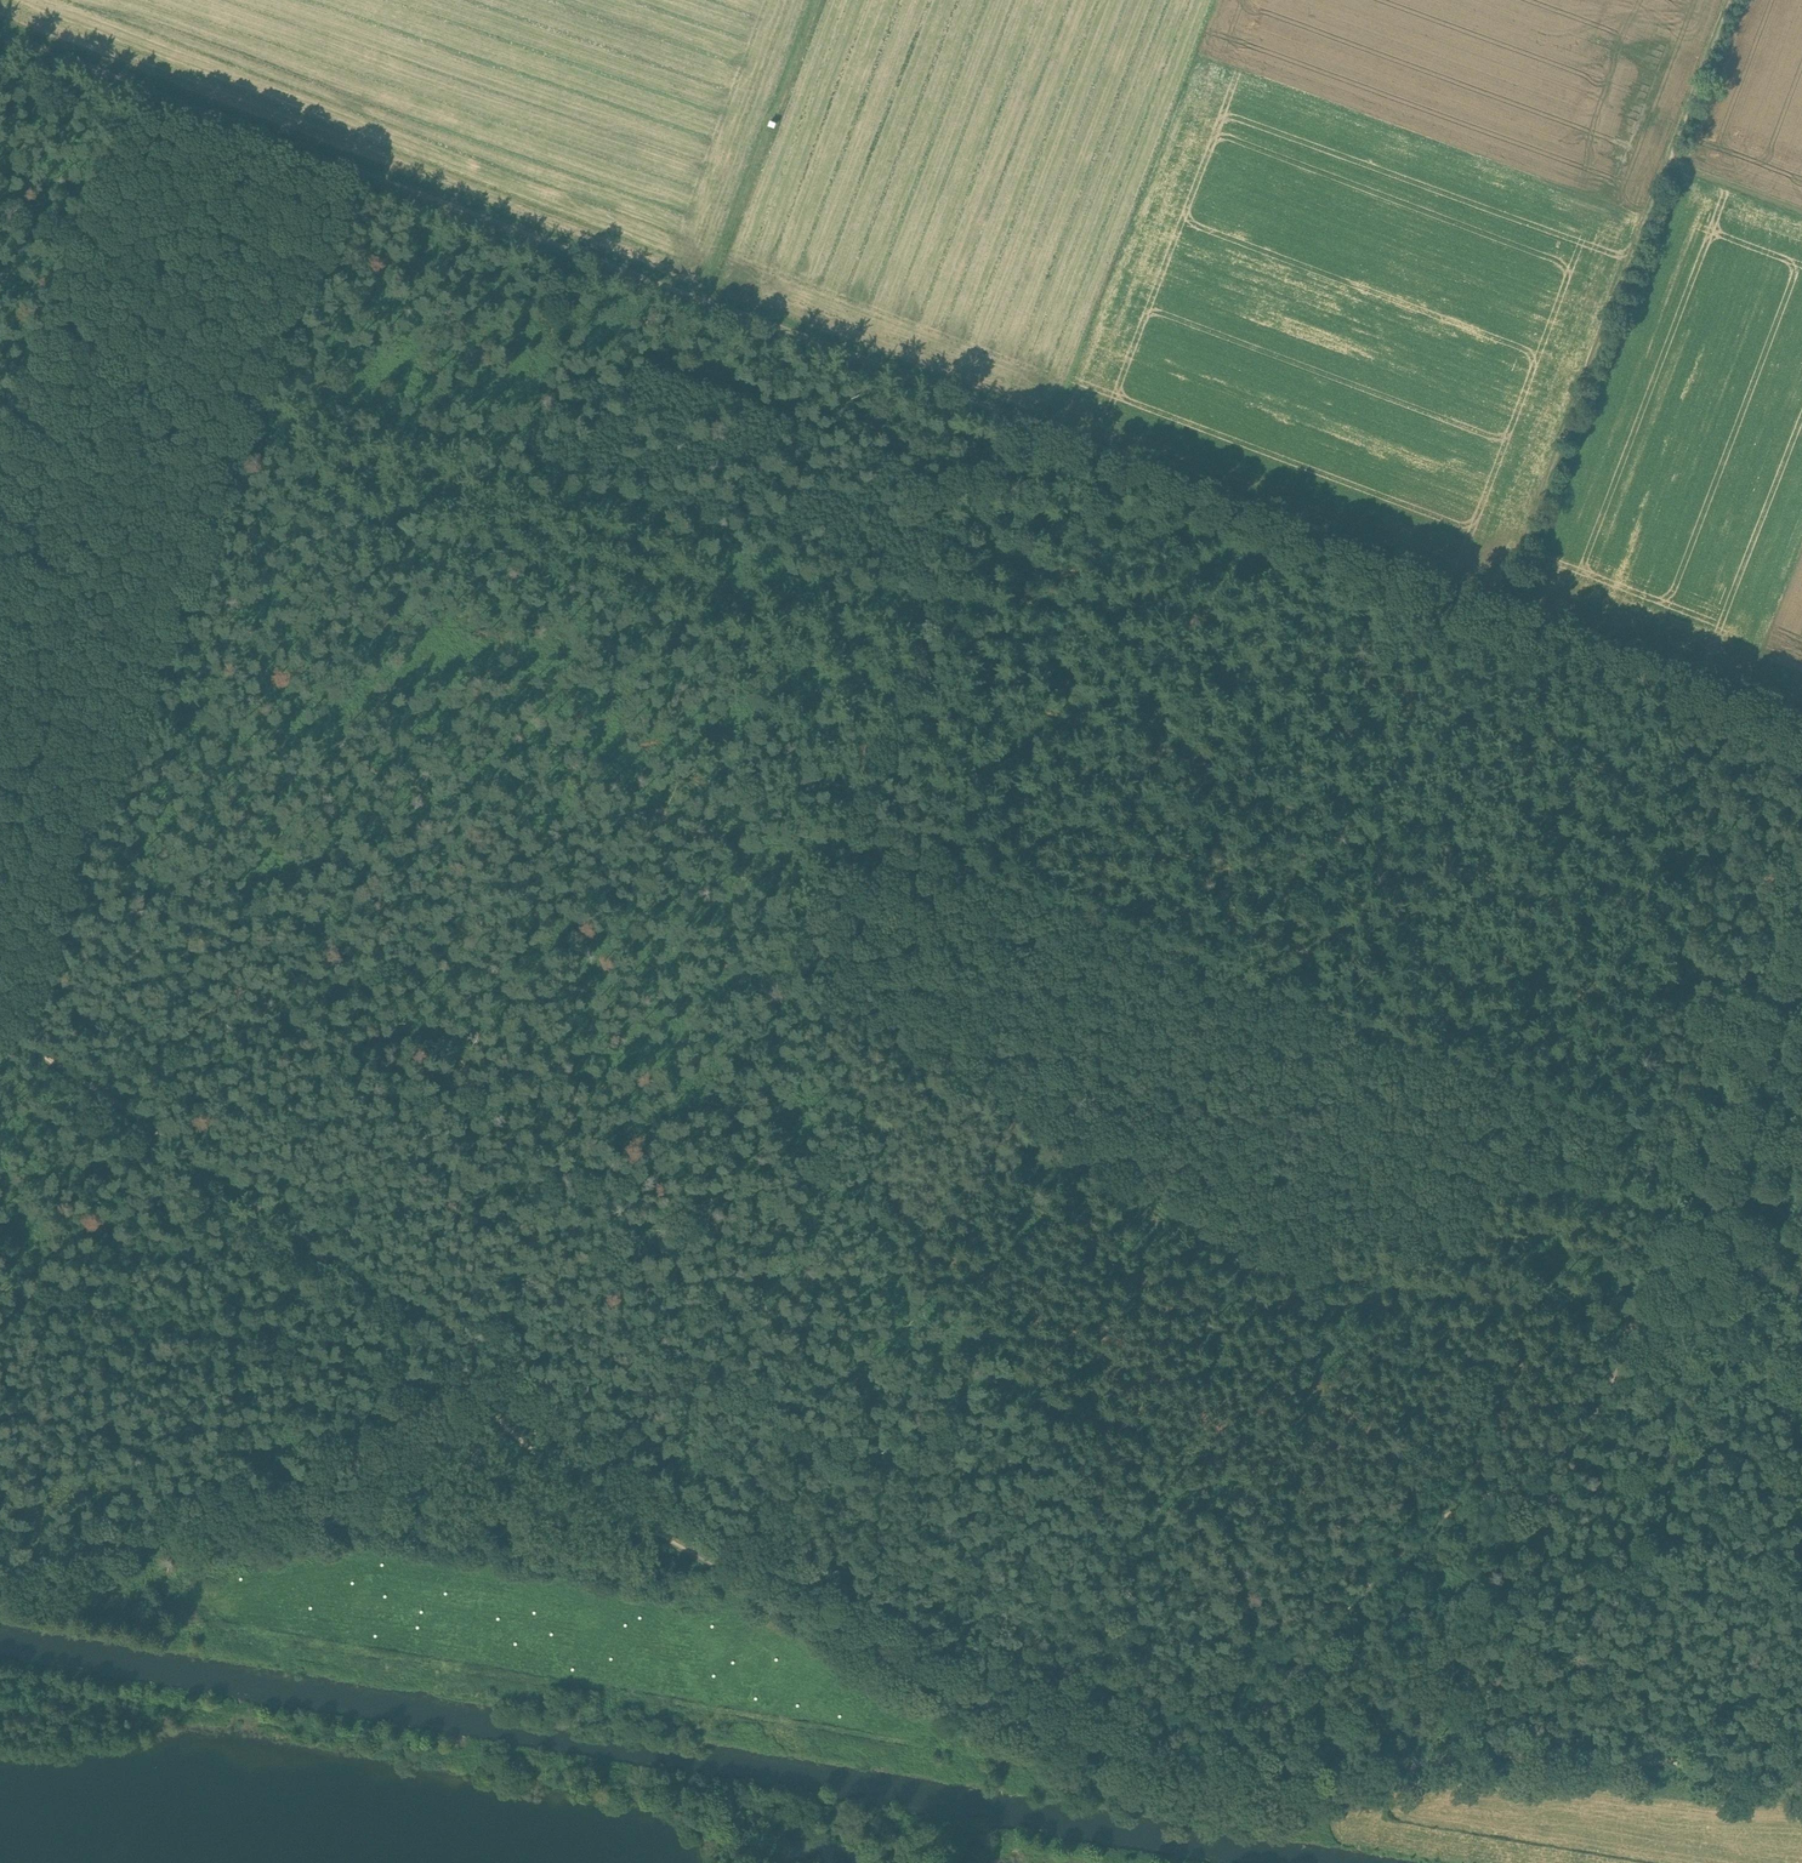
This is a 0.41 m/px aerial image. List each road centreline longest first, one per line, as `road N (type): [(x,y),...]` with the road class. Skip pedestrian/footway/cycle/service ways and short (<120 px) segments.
road 1 (track): [(0,1029),(390,1301),(492,1417),(579,1491),(985,1707),(1215,1781),(1247,1784)]
road 2 (track): [(1247,1784),(1380,1775),(1503,1754),(1801,1771)]
road 3 (track): [(1801,913),(1654,1303)]
road 4 (track): [(1654,1303),(1604,1421),(1423,1528)]
road 5 (track): [(1341,1621),(1286,1700),(1247,1784)]

